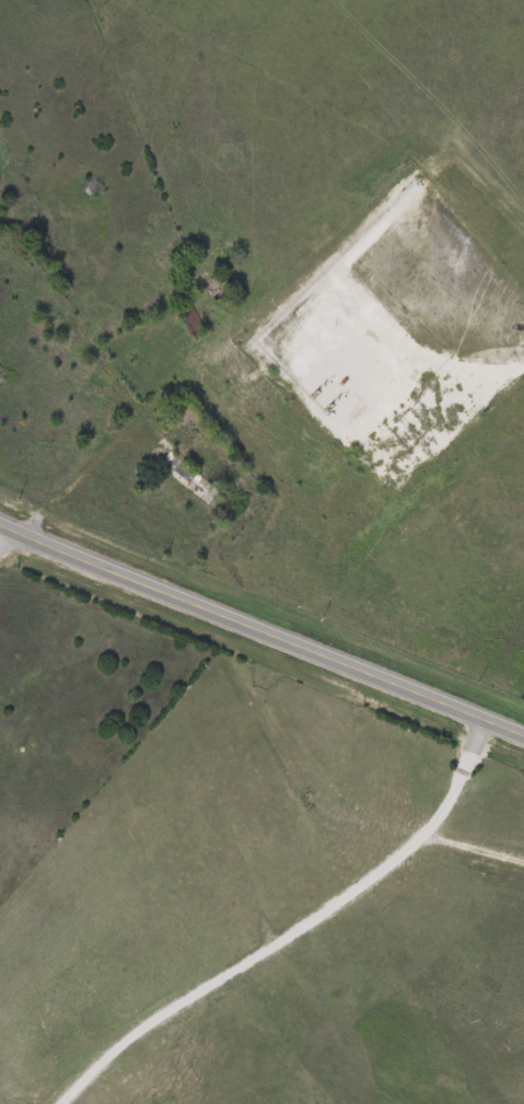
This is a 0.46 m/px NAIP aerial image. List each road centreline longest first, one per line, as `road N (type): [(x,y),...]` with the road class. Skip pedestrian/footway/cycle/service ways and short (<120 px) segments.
road 1 (secondary): [(523,738),(0,531)]
road 2 (residential): [(153,398),(0,546)]

